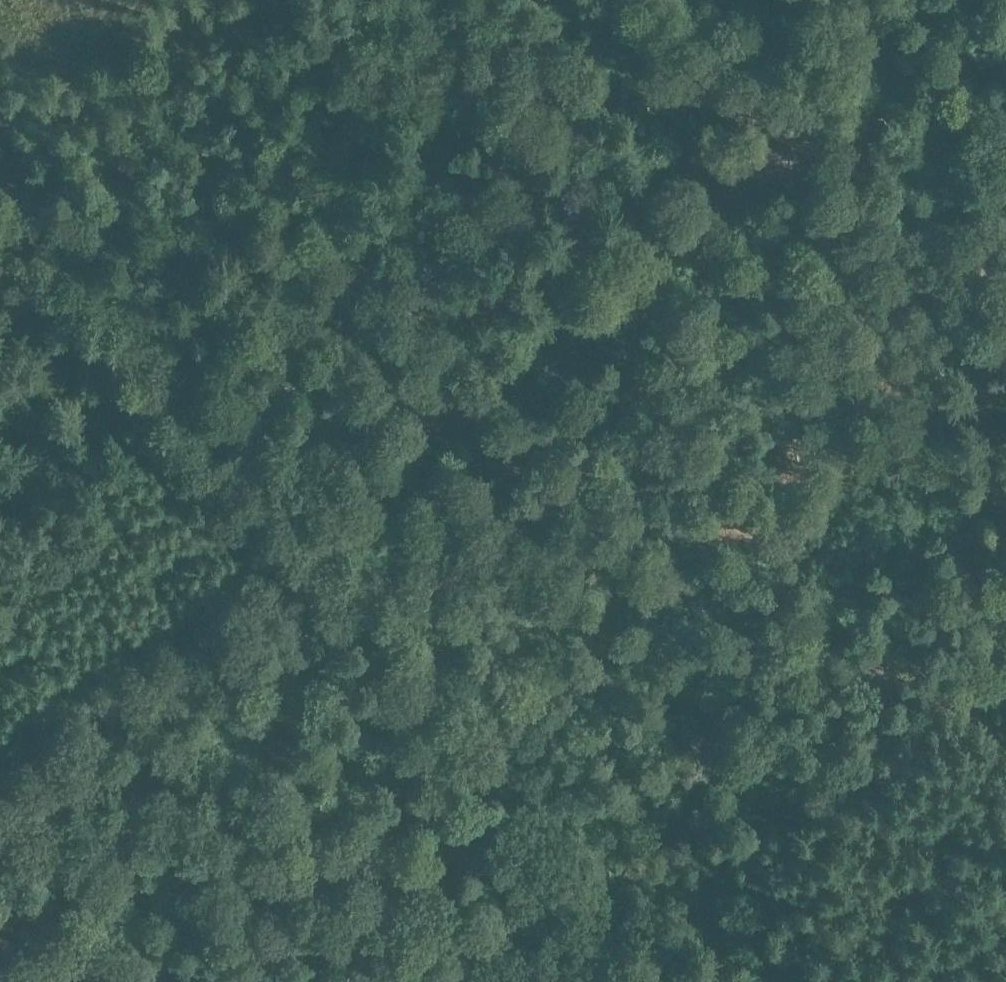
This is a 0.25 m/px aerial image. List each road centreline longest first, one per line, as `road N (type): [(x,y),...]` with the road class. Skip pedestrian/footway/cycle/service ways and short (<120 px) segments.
road 1 (track): [(761,981),(444,662),(0,167)]

